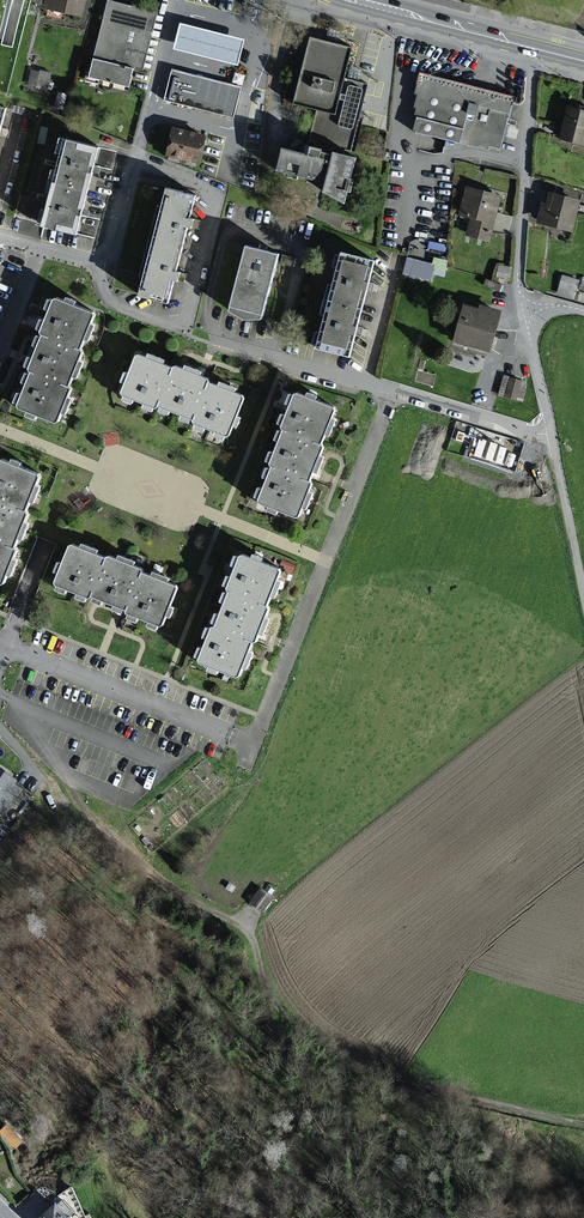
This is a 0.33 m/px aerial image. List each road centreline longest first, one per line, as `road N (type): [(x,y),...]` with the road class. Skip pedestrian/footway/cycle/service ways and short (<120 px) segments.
road 1 (track): [(82,778),(86,807),(117,853),(239,928),(334,1055),(583,1124)]
road 2 (residential): [(519,293),(535,49)]
road 3 (residential): [(393,389),(224,343)]
road 4 (residential): [(583,597),(552,434)]
road 5 (residential): [(552,434),(393,389)]
road 6 (residential): [(519,293),(552,434)]

